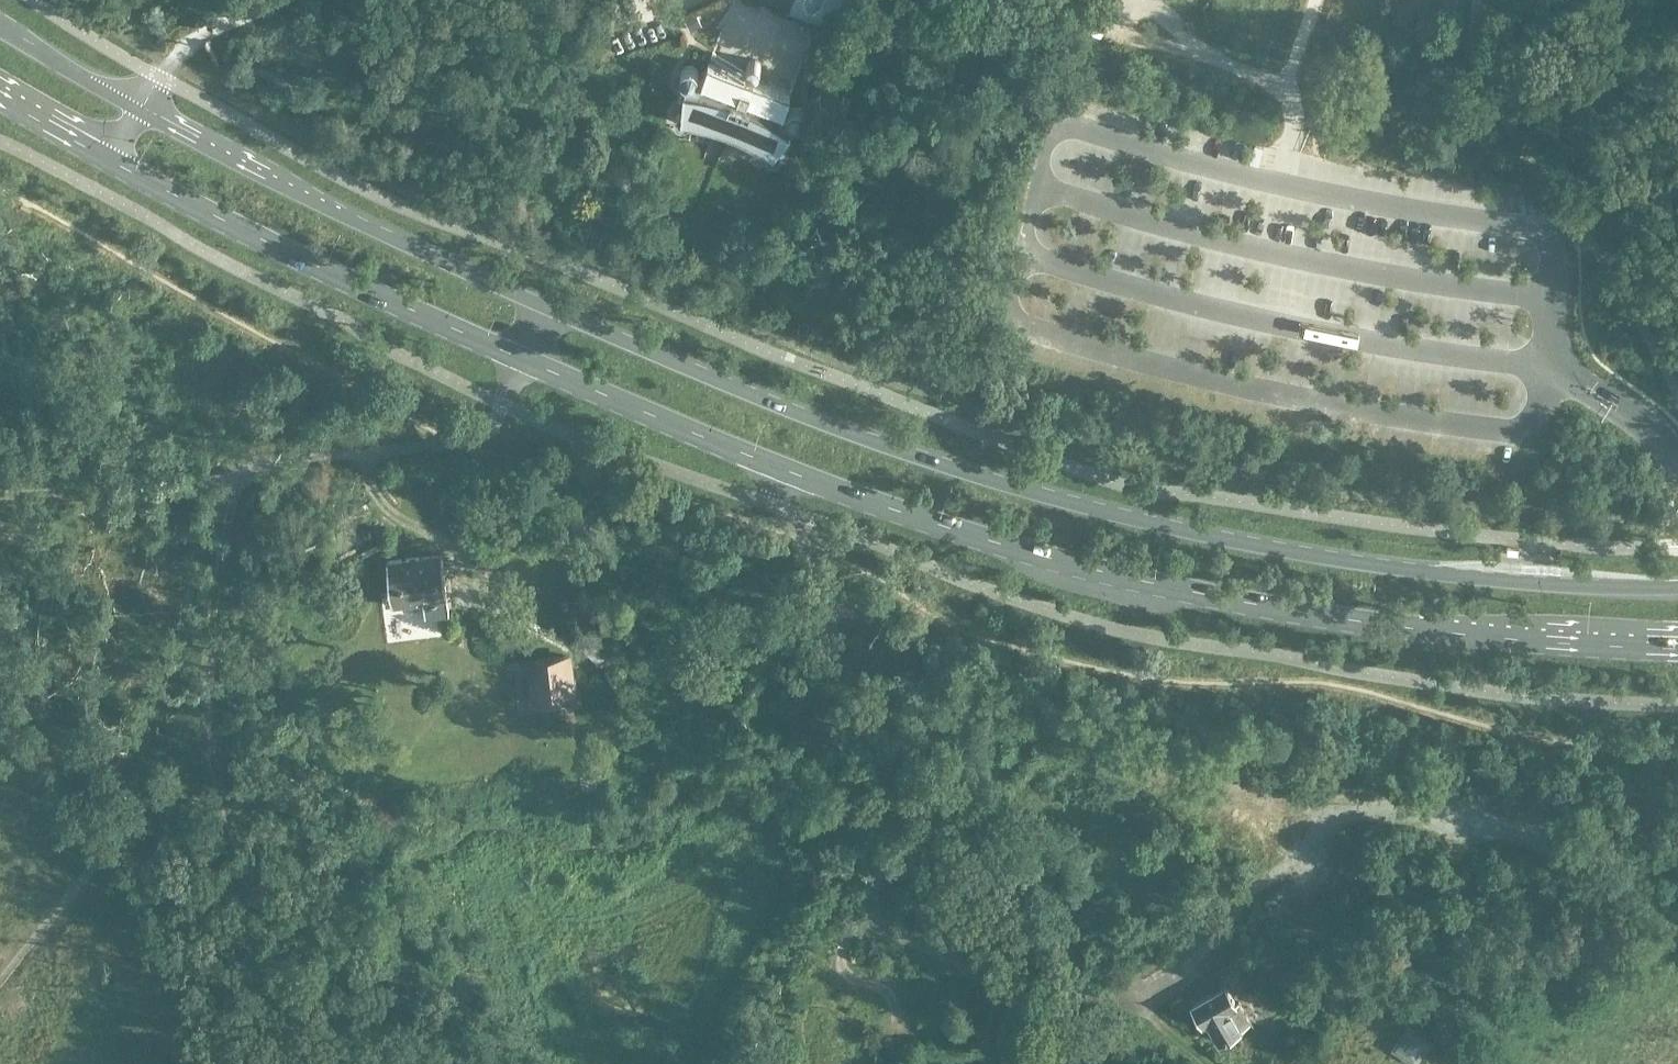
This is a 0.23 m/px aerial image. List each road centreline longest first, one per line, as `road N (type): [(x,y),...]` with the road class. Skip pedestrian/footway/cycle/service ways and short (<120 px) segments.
road 1 (primary): [(1677,589),(1399,569),(1102,511),(877,443),(401,244),(145,114),(0,25)]
road 2 (primary): [(802,477),(970,535),(1173,590),(1434,633),(1677,650)]
road 3 (primary): [(0,98),(112,166),(360,289),(802,477)]
road 4 (unclassified): [(1092,1035),(1008,981),(863,920),(904,790),(826,659),(838,601),(791,514),(802,477)]
road 5 (track): [(241,477),(462,449),(506,409),(553,308)]
road 6 (track): [(212,751),(119,835),(0,982)]
road 7 (track): [(283,0),(182,53),(112,166)]
road 8 (track): [(0,496),(241,477)]

